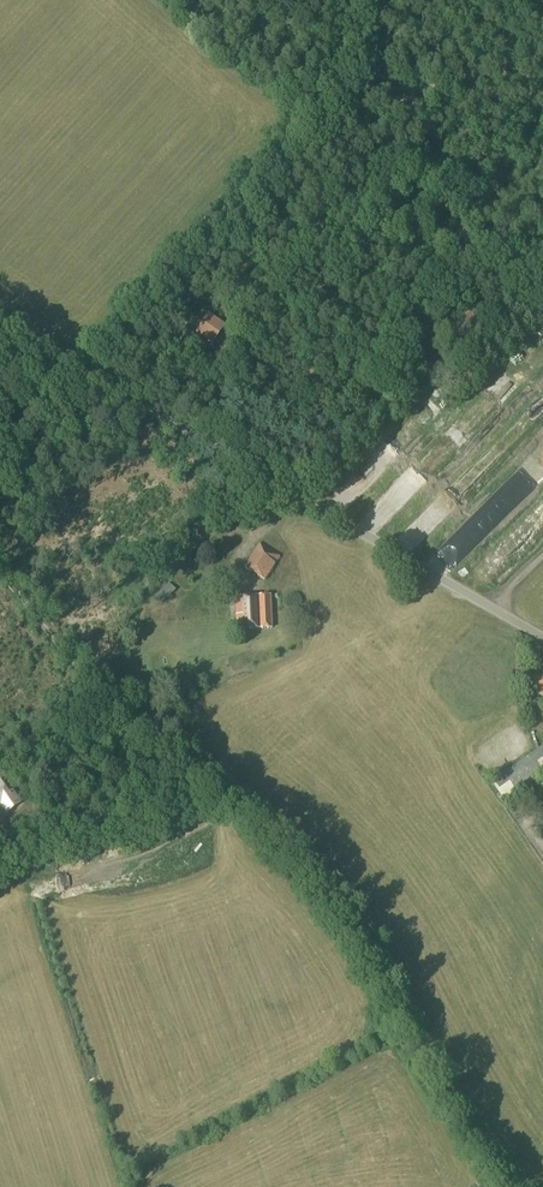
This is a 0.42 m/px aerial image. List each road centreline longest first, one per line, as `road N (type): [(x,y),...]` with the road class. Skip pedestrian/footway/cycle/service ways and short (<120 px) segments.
road 1 (track): [(0,568),(125,711),(325,881),(403,1008),(444,1104),(494,1186)]
road 2 (unclassified): [(542,637),(0,322)]
road 3 (track): [(0,445),(310,131),(323,105),(322,32)]

